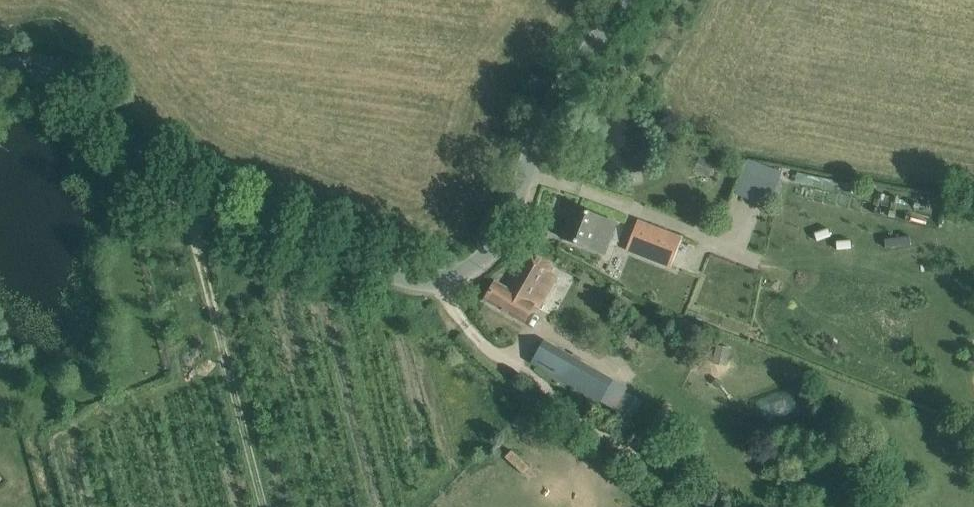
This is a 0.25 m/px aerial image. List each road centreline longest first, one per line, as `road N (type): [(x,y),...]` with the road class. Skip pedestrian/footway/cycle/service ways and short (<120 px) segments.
road 1 (unclassified): [(0,73),(42,65),(64,74),(150,178),(200,206),(409,278),(445,280),(473,271),(507,232),(551,102),(623,0)]
road 2 (track): [(445,280),(451,304),(489,348),(719,506)]
road 3 (track): [(200,206),(196,231),(270,506)]

